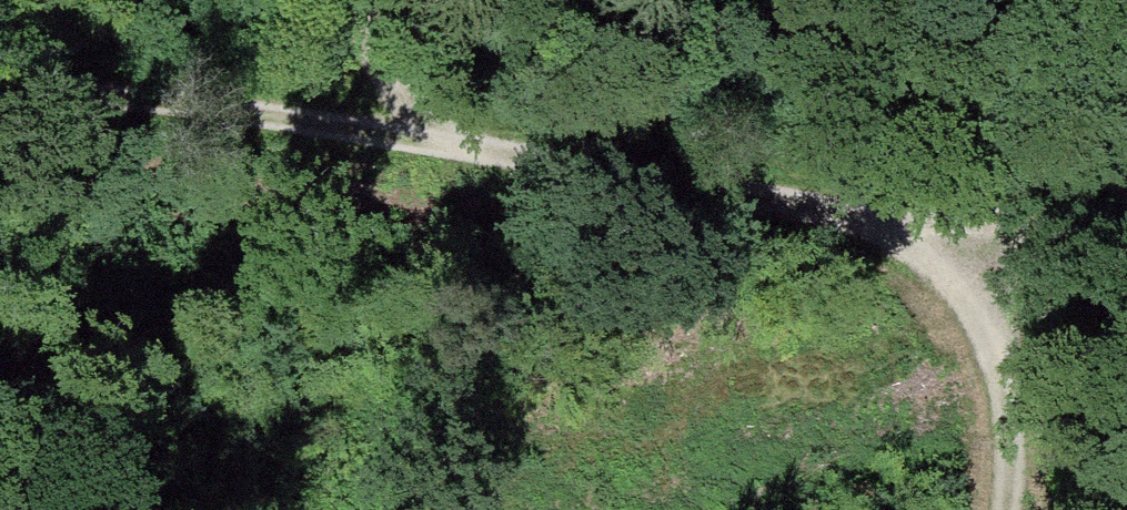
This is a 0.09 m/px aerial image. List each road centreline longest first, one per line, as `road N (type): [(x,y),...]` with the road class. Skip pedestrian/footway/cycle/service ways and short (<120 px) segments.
road 1 (track): [(1001,509),(1011,464),(1001,369),(986,301),(947,252),(845,220),(31,64),(0,71)]
road 2 (track): [(947,252),(1126,197)]
road 3 (track): [(137,0),(31,64)]

